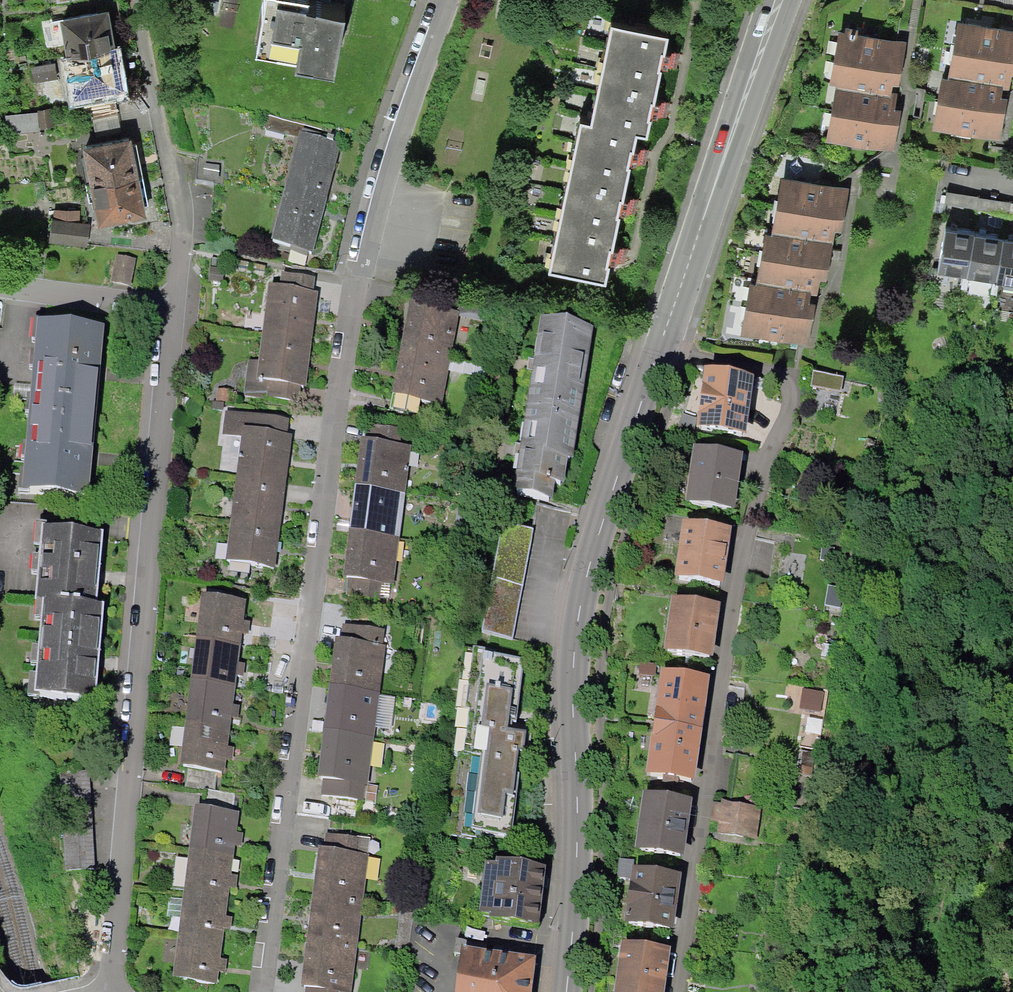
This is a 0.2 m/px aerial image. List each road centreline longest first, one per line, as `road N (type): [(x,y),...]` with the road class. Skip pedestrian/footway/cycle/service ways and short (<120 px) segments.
road 1 (secondary): [(565,991),(578,821),(577,620),(782,0)]
road 2 (residential): [(265,991),(349,349),(388,174),(447,0)]
road 3 (residential): [(166,311),(108,991)]
road 4 (residential): [(142,0),(177,210),(166,311)]
road 5 (residential): [(0,281),(166,311)]

